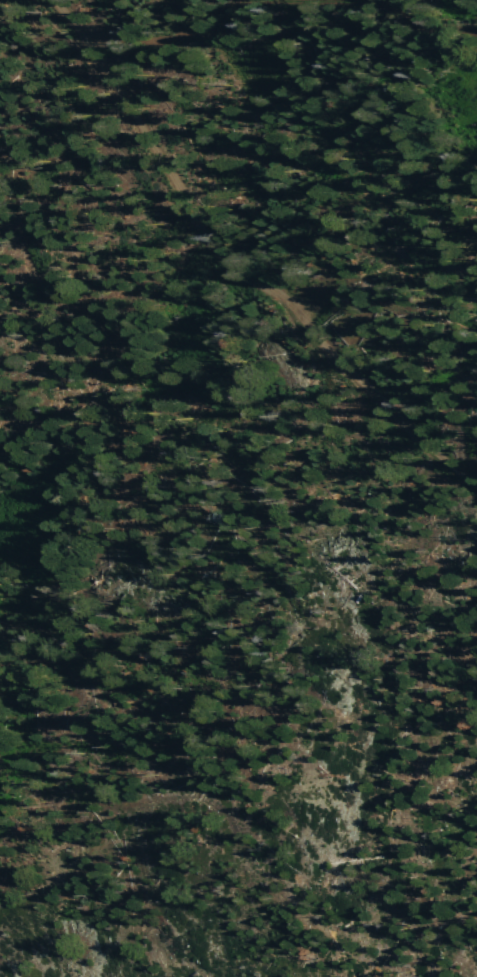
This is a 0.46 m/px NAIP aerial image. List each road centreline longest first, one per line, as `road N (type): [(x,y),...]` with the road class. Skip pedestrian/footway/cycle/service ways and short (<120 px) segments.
road 1 (residential): [(52,0),(236,276),(304,313),(318,340),(476,487)]
road 2 (track): [(364,976),(330,931),(261,873),(246,847),(248,811),(235,792),(181,789),(150,802),(138,856),(156,953),(198,976)]
road 3 (track): [(476,23),(374,0),(268,1),(79,36)]

